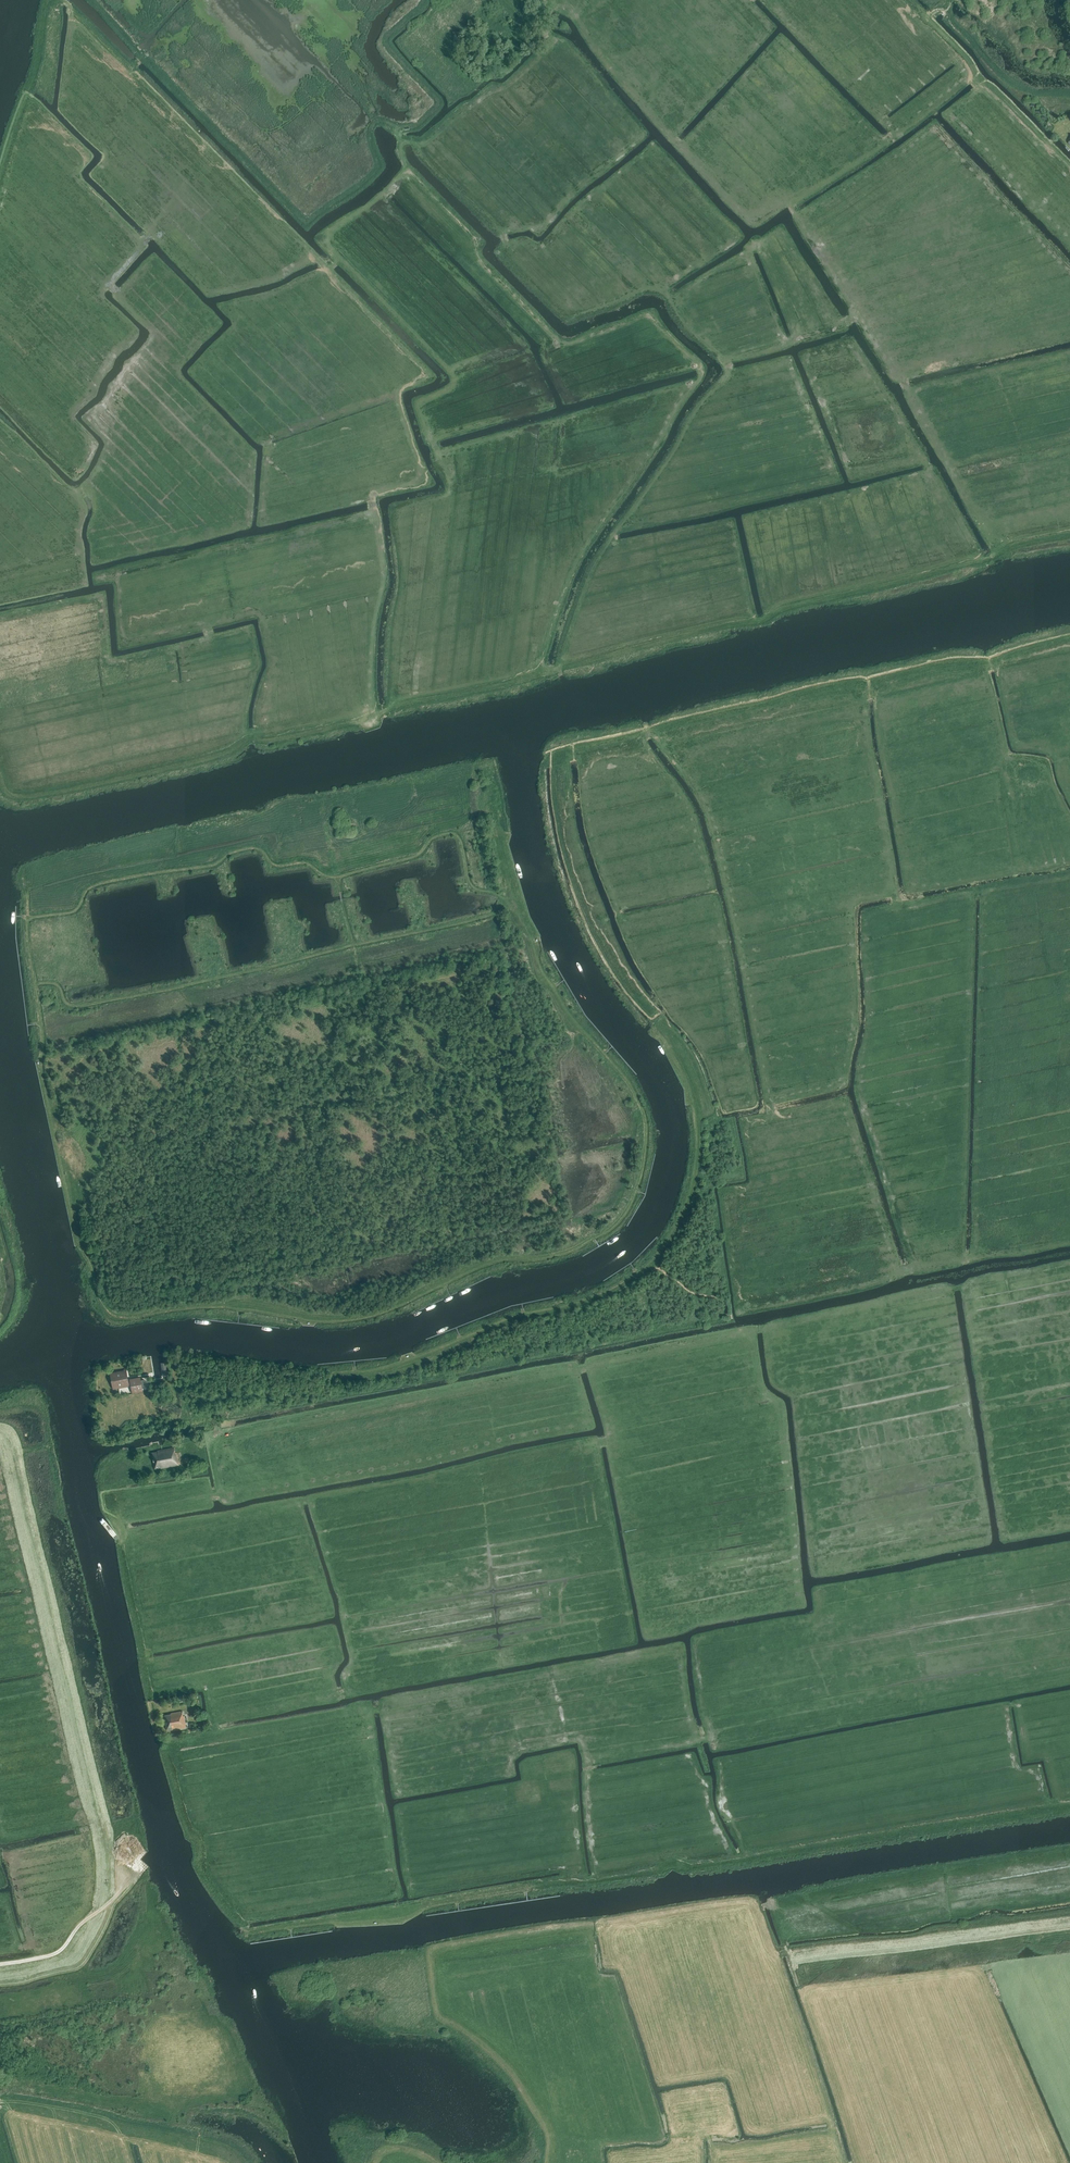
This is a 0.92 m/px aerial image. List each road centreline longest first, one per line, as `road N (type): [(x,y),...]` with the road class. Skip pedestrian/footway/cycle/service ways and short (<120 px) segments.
road 1 (track): [(122,1889),(58,1952),(0,1964)]

